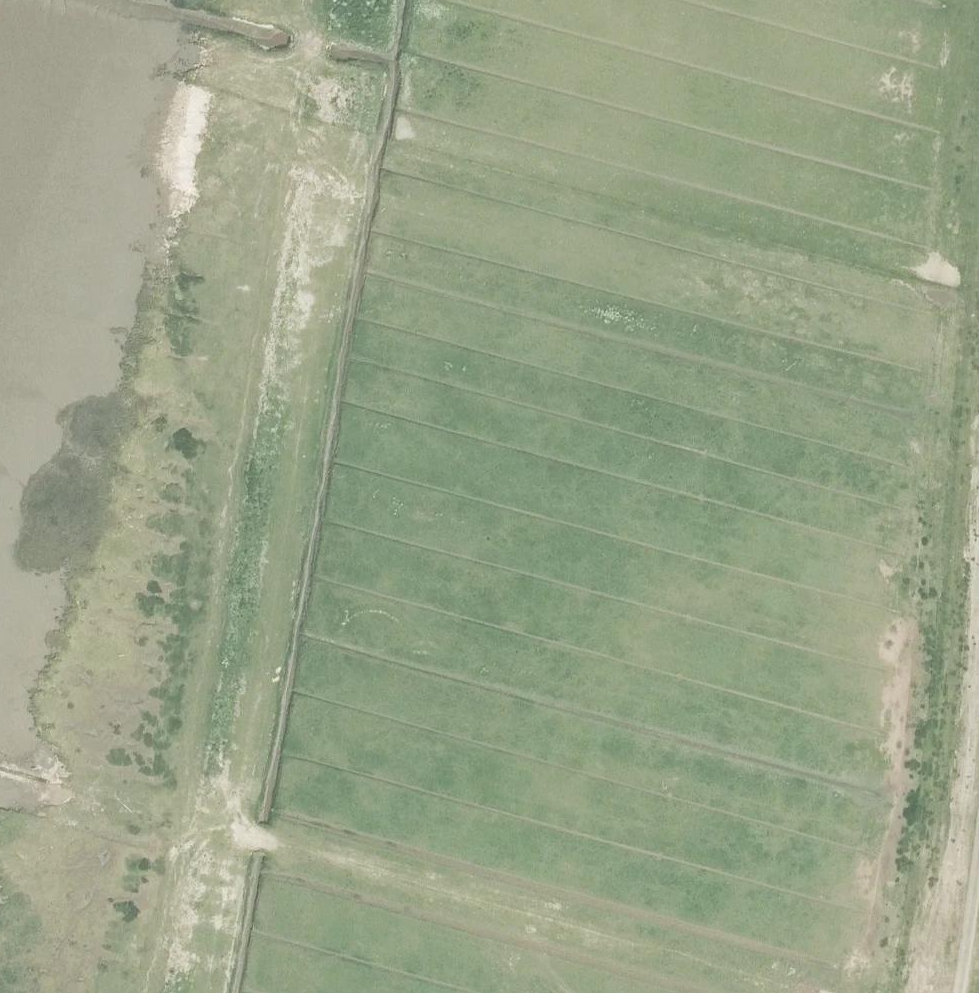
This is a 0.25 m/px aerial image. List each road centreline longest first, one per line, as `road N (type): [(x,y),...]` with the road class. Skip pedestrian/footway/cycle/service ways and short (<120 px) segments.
road 1 (track): [(959,992),(978,850)]

